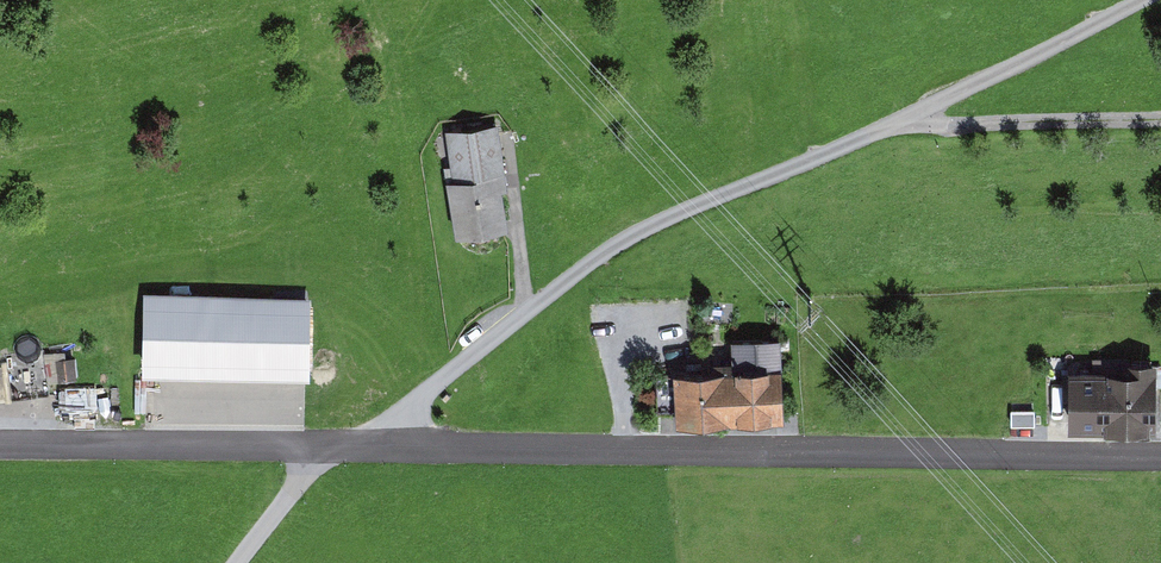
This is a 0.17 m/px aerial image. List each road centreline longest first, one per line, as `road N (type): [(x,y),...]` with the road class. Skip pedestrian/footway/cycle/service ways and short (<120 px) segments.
road 1 (tertiary): [(0,448),(1160,457)]
road 2 (track): [(1160,0),(907,127),(602,254),(432,389),(386,434),(386,448)]
road 3 (track): [(907,127),(1160,117)]
road 4 (track): [(313,448),(313,461),(238,562)]

